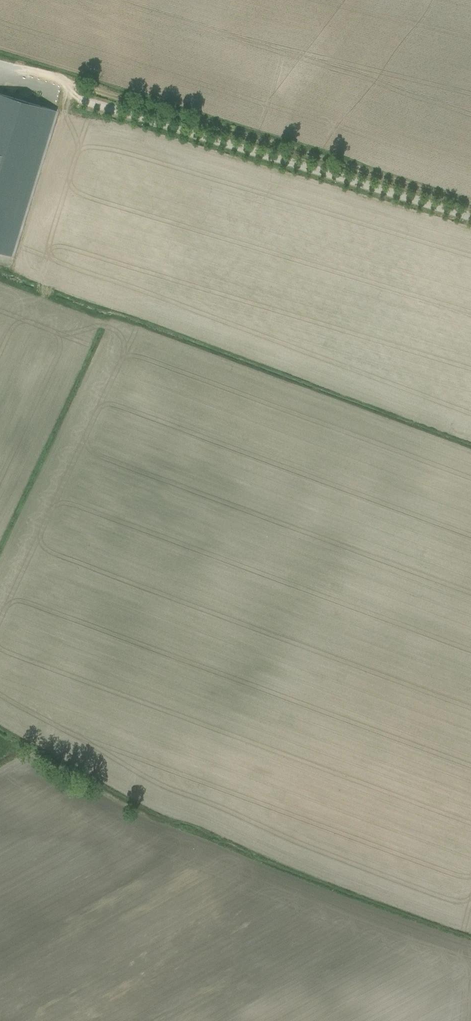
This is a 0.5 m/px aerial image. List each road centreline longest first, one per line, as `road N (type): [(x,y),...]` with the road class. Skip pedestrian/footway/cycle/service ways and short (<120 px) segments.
road 1 (track): [(26,71),(470,203)]

